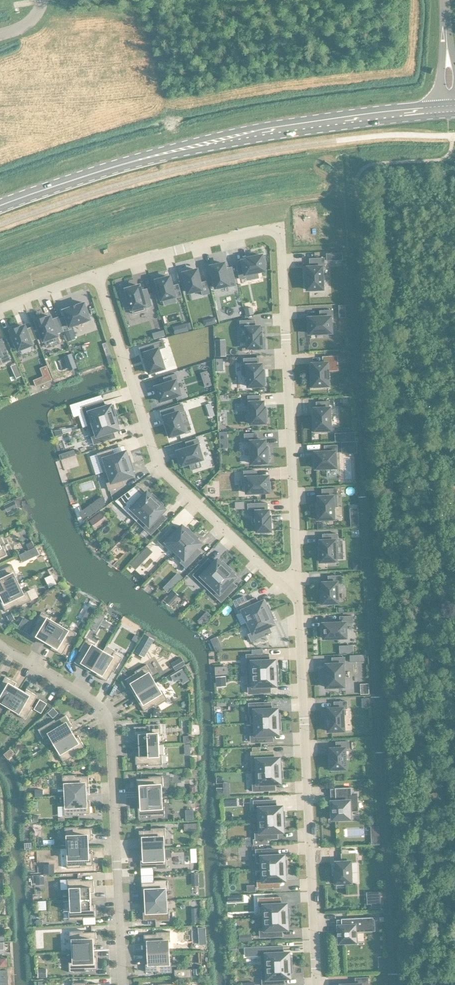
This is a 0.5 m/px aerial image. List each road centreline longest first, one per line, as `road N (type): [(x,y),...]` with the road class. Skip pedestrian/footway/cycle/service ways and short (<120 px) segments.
road 1 (residential): [(300,608),(280,241),(265,236),(99,279)]
road 2 (primary): [(0,211),(212,145),(454,112)]
road 3 (residential): [(300,608),(161,472),(99,279)]
road 4 (residential): [(0,647),(89,703),(109,726),(124,984)]
road 5 (residential): [(317,984),(300,608)]

